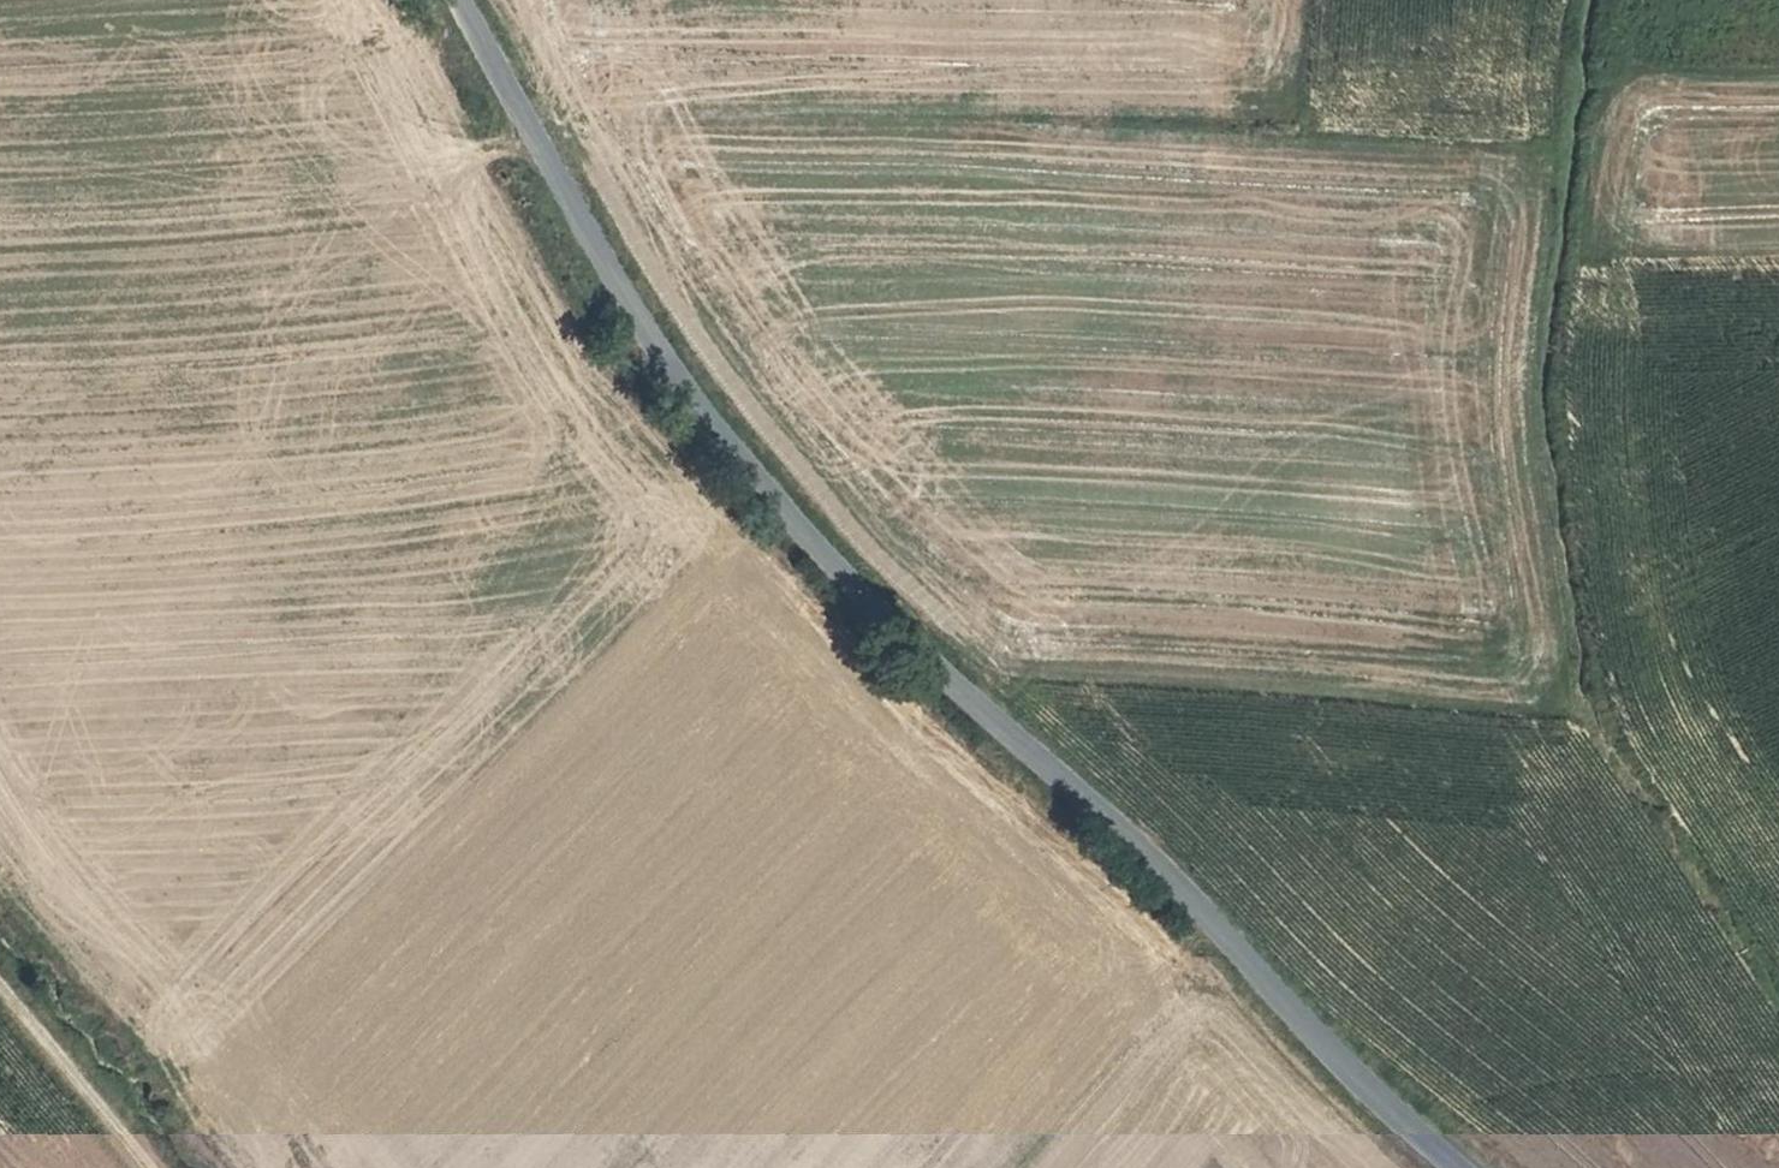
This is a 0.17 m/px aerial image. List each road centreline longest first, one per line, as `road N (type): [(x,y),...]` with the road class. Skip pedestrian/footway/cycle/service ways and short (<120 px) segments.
road 1 (unclassified): [(1457,1167),(1112,813),(912,656),(789,520),(686,393),(470,0)]
road 2 (track): [(0,981),(152,1167)]

